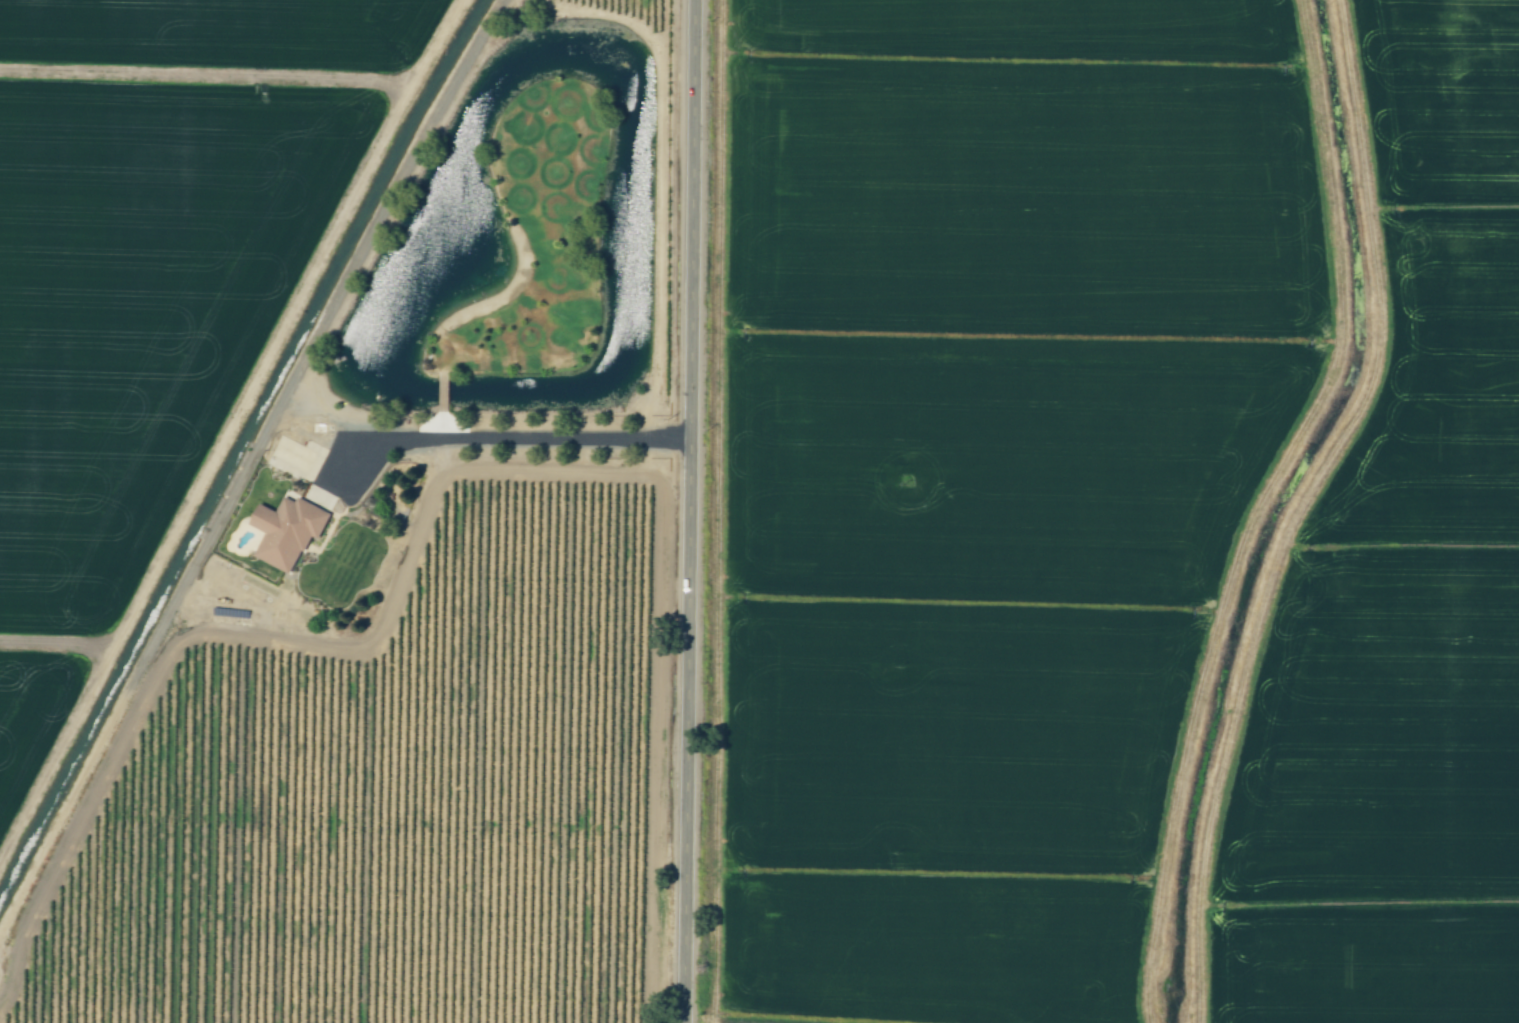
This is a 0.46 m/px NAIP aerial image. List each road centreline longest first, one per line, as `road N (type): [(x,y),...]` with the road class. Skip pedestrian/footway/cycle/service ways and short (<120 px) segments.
road 1 (residential): [(685,1022),(702,0)]

